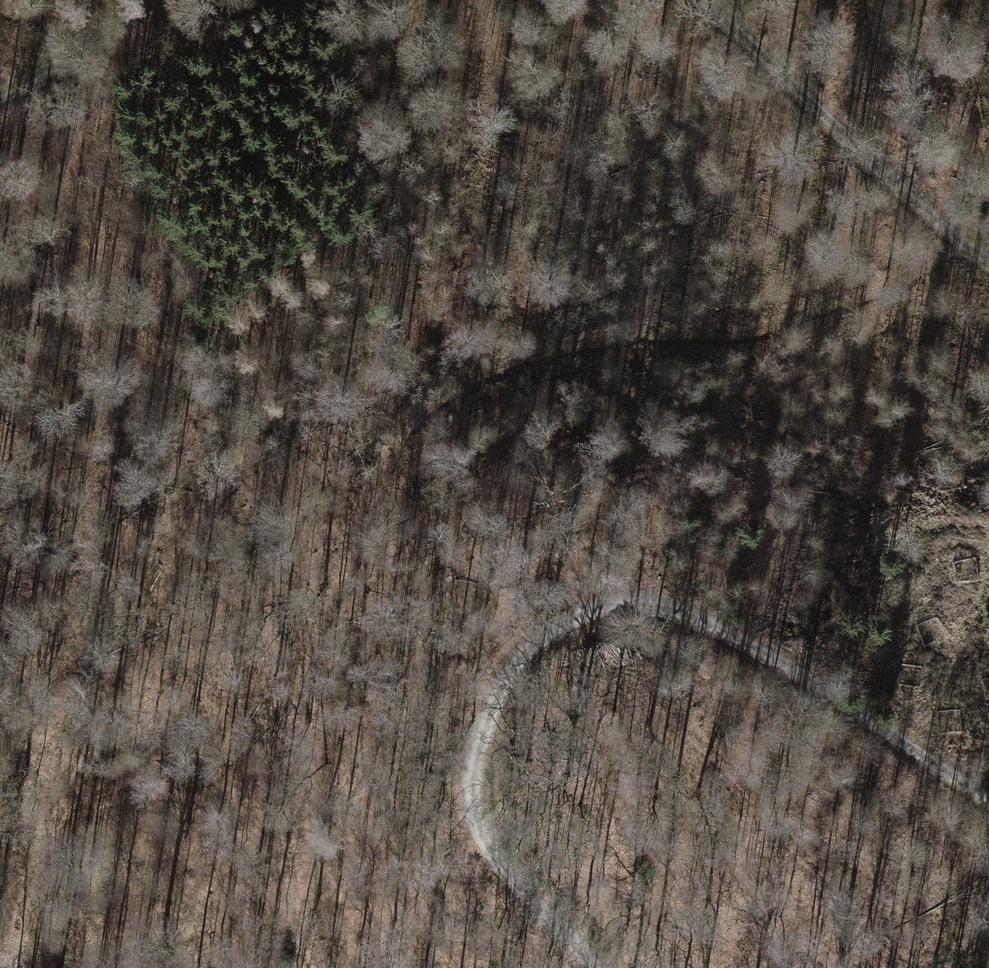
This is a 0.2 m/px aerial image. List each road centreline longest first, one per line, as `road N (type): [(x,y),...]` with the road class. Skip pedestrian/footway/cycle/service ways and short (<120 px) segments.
road 1 (track): [(958,236),(898,286),(755,332),(575,343),(423,408),(371,477),(280,719),(294,859),(322,967)]
road 2 (track): [(452,0),(460,34),(428,119),(335,269),(303,383),(168,578),(83,739)]
road 3 (track): [(598,967),(469,822),(477,725),(528,634),(610,590)]
road 4 (track): [(988,795),(754,647),(610,590)]
road 5 (track): [(705,0),(988,262)]
road 6 (track): [(0,90),(90,47),(142,0)]
road 7 (track): [(90,47),(209,0)]

